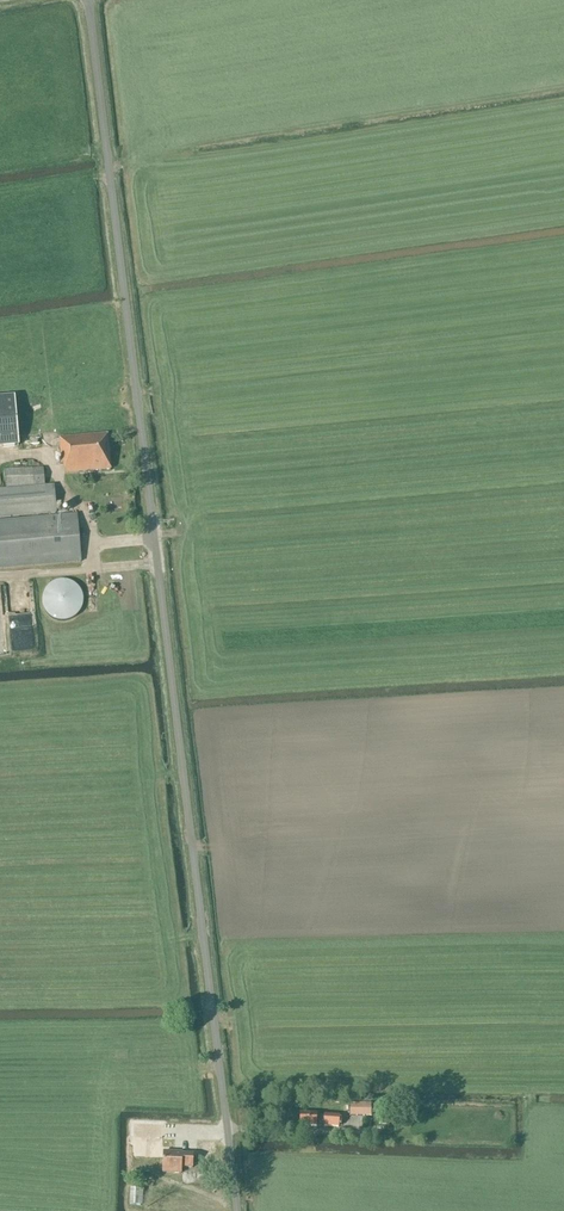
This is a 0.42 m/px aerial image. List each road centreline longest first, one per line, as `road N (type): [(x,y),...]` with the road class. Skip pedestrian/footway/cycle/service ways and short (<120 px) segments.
road 1 (unclassified): [(237,1210),(87,0)]

